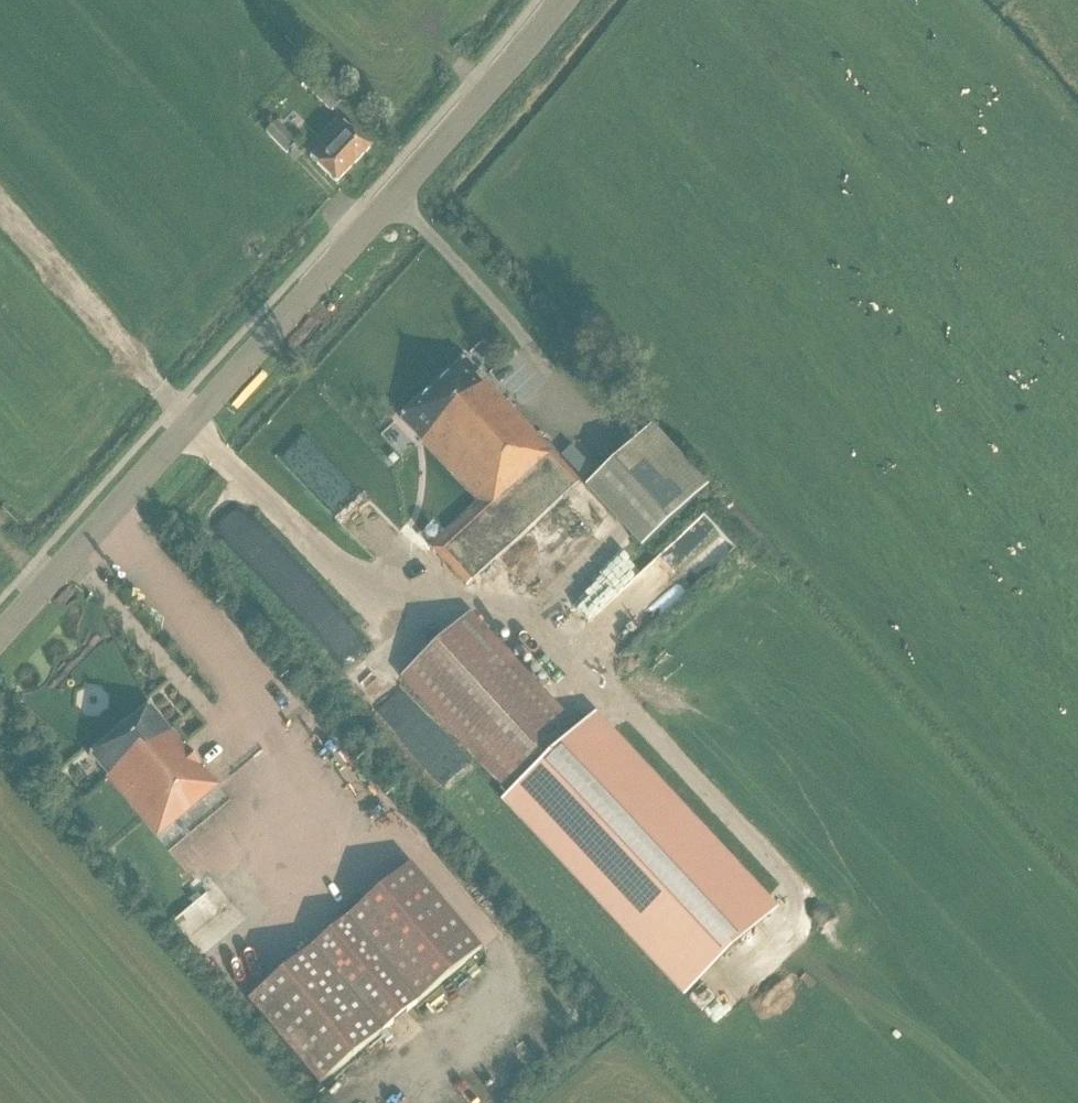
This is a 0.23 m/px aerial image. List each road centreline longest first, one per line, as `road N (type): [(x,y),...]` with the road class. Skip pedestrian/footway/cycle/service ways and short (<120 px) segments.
road 1 (tertiary): [(0,632),(507,73),(562,0)]

